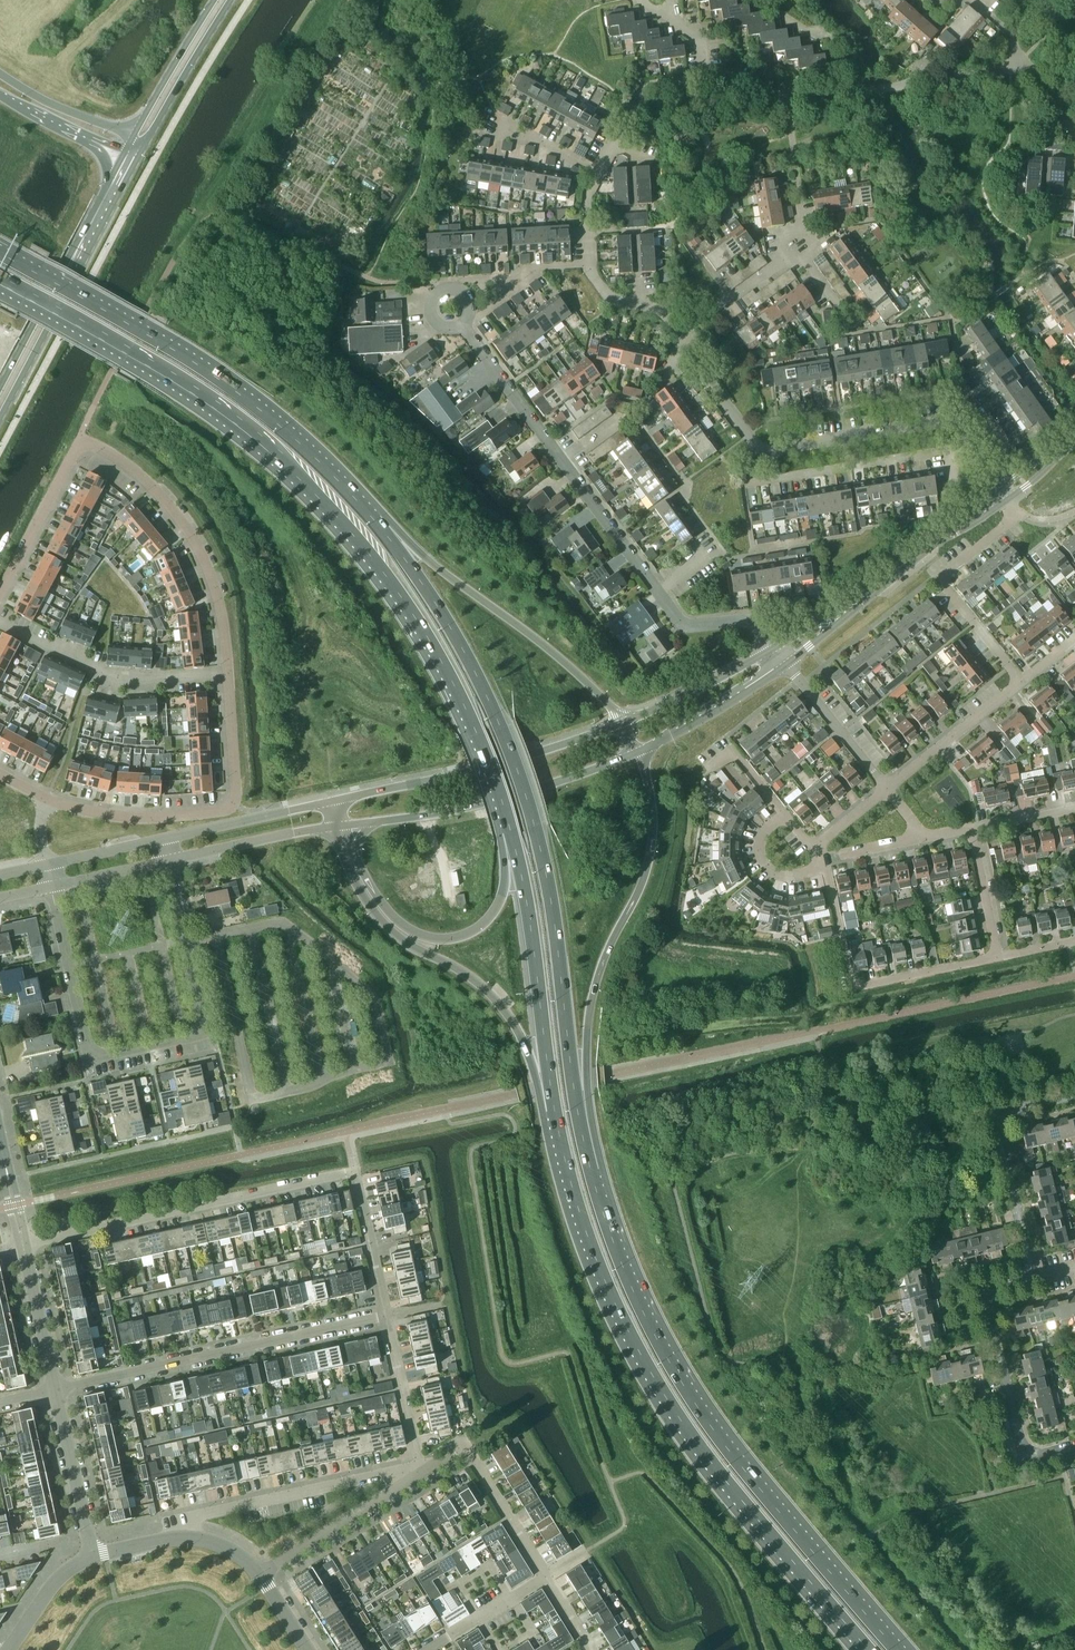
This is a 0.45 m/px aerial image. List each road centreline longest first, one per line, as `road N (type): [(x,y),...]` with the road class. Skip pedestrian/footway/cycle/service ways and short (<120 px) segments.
road 1 (trunk): [(0,284),(193,394),(339,518),(401,597),(456,687),(511,832)]
road 2 (trunk): [(591,1171),(547,876),(520,773),(471,663),(380,527)]
road 3 (trunk): [(556,1113),(602,1275),(679,1419),(871,1649)]
road 4 (trunk): [(901,1649),(695,1403),(654,1331),(591,1171)]
road 5 (residential): [(920,840),(970,829),(997,957),(851,987),(823,861),(812,849),(888,789)]
road 6 (residential): [(229,677),(225,621),(196,541),(138,471),(82,440),(0,599)]
road 7 (trunk): [(380,527),(306,445),(244,394),(0,253)]
road 8 (residential): [(773,649),(744,620),(680,623),(466,329)]
road 9 (trunk): [(591,1171),(591,1013),(653,844),(655,815),(638,752)]
road 10 (residential): [(888,789),(1021,682),(945,585),(945,575),(1015,514),(1000,496)]
road 11 (residential): [(1000,496),(956,426),(942,421),(758,448),(701,369)]
road 12 (trunk): [(333,826),(378,917),(462,972),(510,1020),(556,1113)]
road 13 (residential): [(22,1245),(354,1172)]
road 14 (residential): [(55,1390),(385,1315)]
road 15 (residential): [(706,78),(736,75),(789,101),(912,83),(937,62),(956,75),(1020,64)]
road 16 (residential): [(49,799),(115,815),(232,806),(229,677)]
road 17 (trunk): [(622,725),(552,651),(380,527)]
road 18 (tertiary): [(347,825),(467,809),(638,752)]
road 19 (trunk): [(511,832),(494,909),(476,929),(447,939),(424,937),(388,911),(363,872),(347,825)]
road 20 (primary): [(0,419),(140,155)]
road 21 (tertiary): [(622,725),(543,754),(334,801)]
road 22 (tertiary): [(334,801),(47,865)]
road 23 (tertiary): [(52,887),(333,826)]
road 24 (trunk): [(511,832),(556,1113)]
road 25 (residential): [(1032,1277),(984,1298),(1017,1436),(1025,1452),(1038,1456),(1074,1446)]
road 26 (primary): [(122,158),(0,386)]
road 27 (residential): [(182,1538),(194,1515),(395,1470),(420,1472)]
road 28 (residential): [(229,677),(114,681),(0,618)]
road 29 (residential): [(1032,1277),(999,1119),(1074,1095)]
road 30 (residential): [(546,1576),(465,1451),(420,1472)]
road 31 (residential): [(420,1472),(258,1573)]
road 32 (secondary): [(140,155),(231,0)]
road 33 (tertiary): [(638,752),(785,663)]
road 34 (tertiary): [(92,1557),(55,1390)]
road 35 (tertiary): [(773,649),(622,725)]
road 36 (tertiary): [(865,597),(1000,496)]
road 37 (residential): [(785,663),(888,789)]
road 38 (residential): [(420,1472),(385,1315)]
road 39 (secondary): [(214,0),(133,135)]
road 40 (tertiary): [(55,1390),(22,1245)]
road 41 (residential): [(679,335),(799,248)]
road 42 (residential): [(385,1315),(354,1172)]
road 43 (trunk): [(133,135),(0,74)]
road 44 (residential): [(427,1649),(546,1576)]
road 45 (trunk): [(0,95),(122,158)]
road 46 (residential): [(612,143),(643,87),(706,78)]
road 47 (residential): [(92,1557),(45,1595),(8,1649)]

